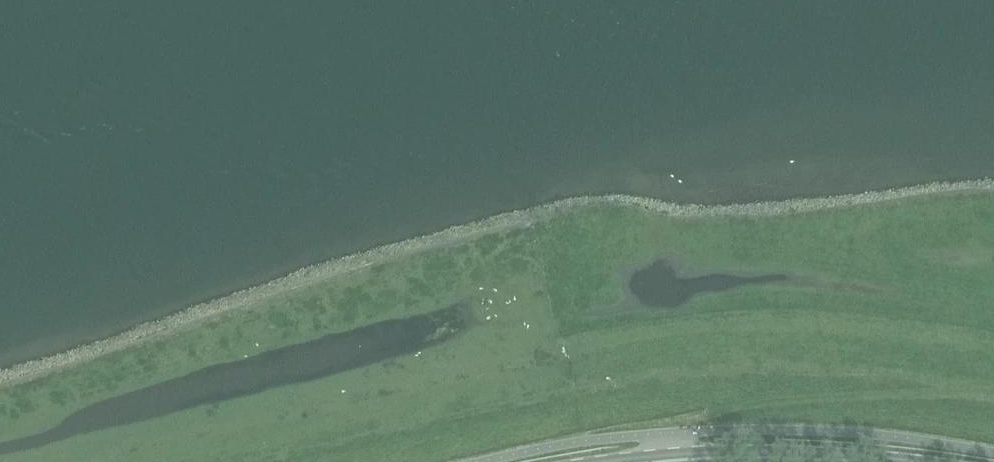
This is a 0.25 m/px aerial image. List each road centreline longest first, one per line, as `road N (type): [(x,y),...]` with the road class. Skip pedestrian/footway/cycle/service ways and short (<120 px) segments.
road 1 (primary): [(847,461),(653,461)]

